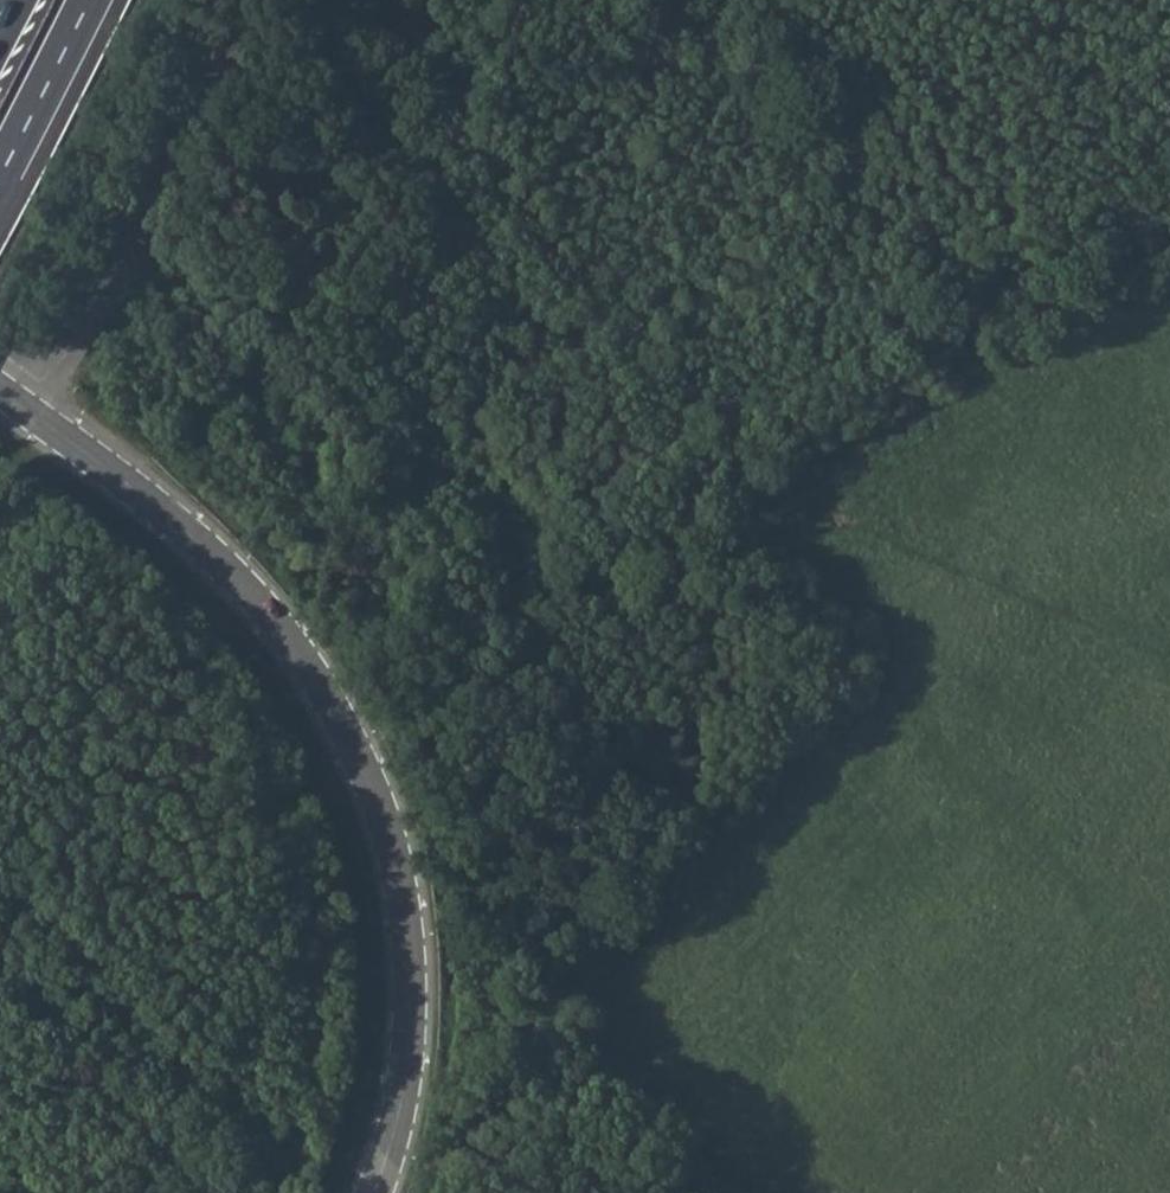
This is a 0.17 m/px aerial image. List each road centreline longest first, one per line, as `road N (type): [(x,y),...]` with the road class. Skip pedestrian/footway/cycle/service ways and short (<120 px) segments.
road 1 (tertiary): [(28,402),(244,577),(322,675),(380,792),(398,860),(414,1005),(410,1077),(376,1192)]
road 2 (residential): [(28,402),(108,295),(270,0)]
road 3 (motorway): [(0,175),(89,0)]

